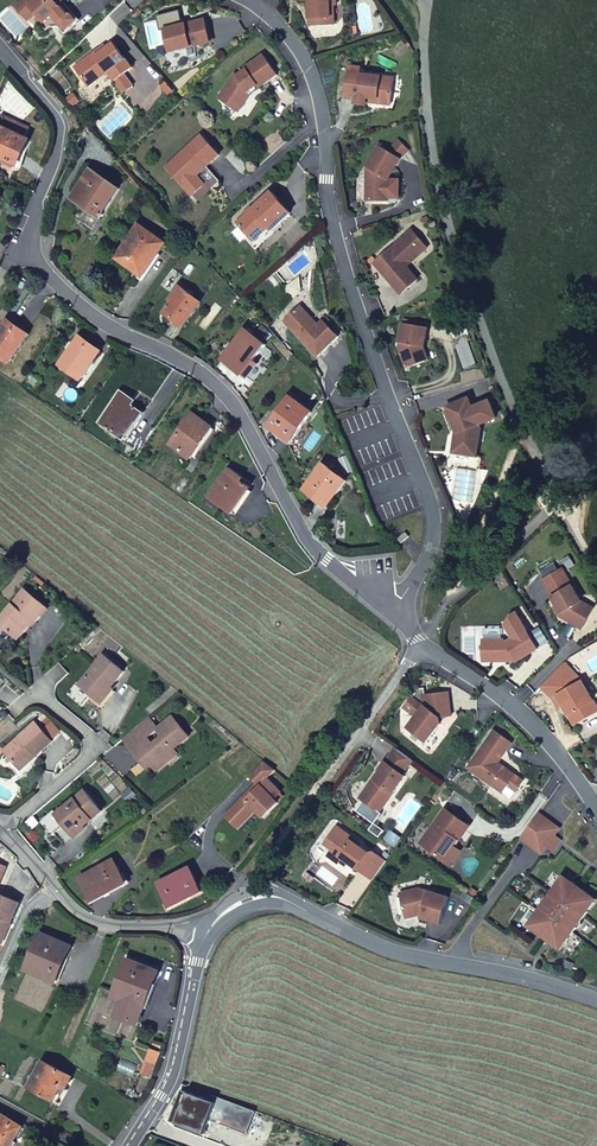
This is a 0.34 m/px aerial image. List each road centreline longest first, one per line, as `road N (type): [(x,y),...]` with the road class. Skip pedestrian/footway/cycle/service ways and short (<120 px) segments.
road 1 (residential): [(392,606),(313,551),(239,407),(201,371),(70,296),(41,262),(31,244),(34,215),(60,147),(56,111),(0,45)]
road 2 (residential): [(392,606),(435,530),(434,511),(335,232),(327,127),(311,68),(258,0)]
road 3 (residential): [(596,1001),(518,974),(385,949),(271,895),(246,899),(206,932)]
road 4 (residential): [(206,932),(111,930),(0,819)]
road 5 (residential): [(422,646),(514,702),(596,806)]
road 6 (residential): [(137,1145),(179,1070),(206,932)]
road 7 (residential): [(34,692),(100,746),(0,819)]

